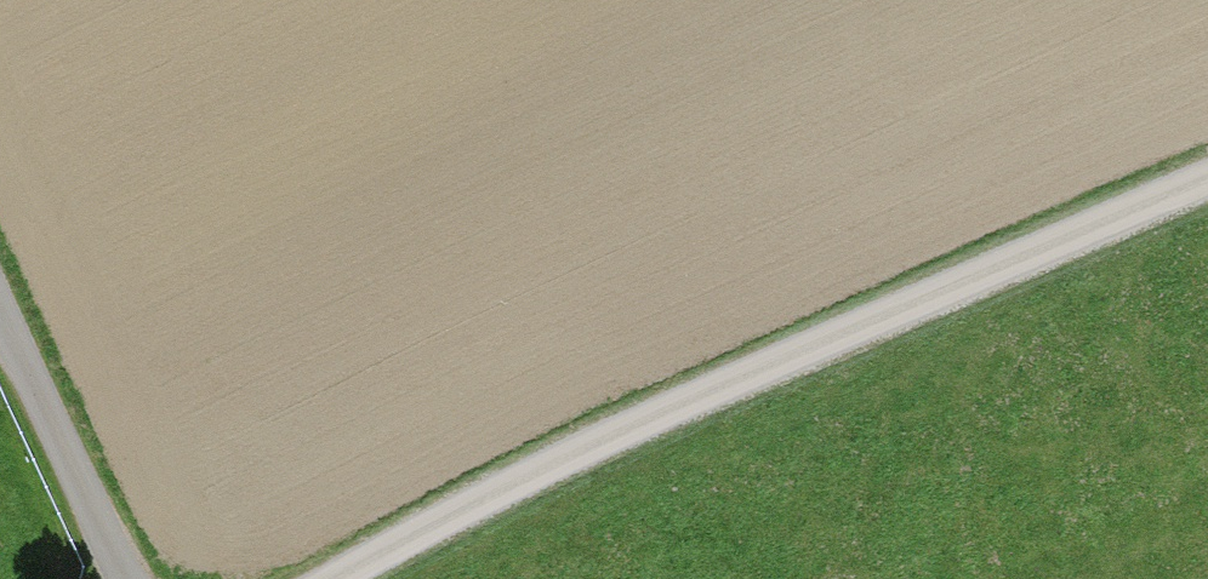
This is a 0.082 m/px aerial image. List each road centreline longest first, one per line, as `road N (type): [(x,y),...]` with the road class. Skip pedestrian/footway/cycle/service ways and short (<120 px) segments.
road 1 (unclassified): [(862,330),(334,578)]
road 2 (track): [(1207,196),(862,330)]
road 3 (track): [(0,289),(135,578)]

